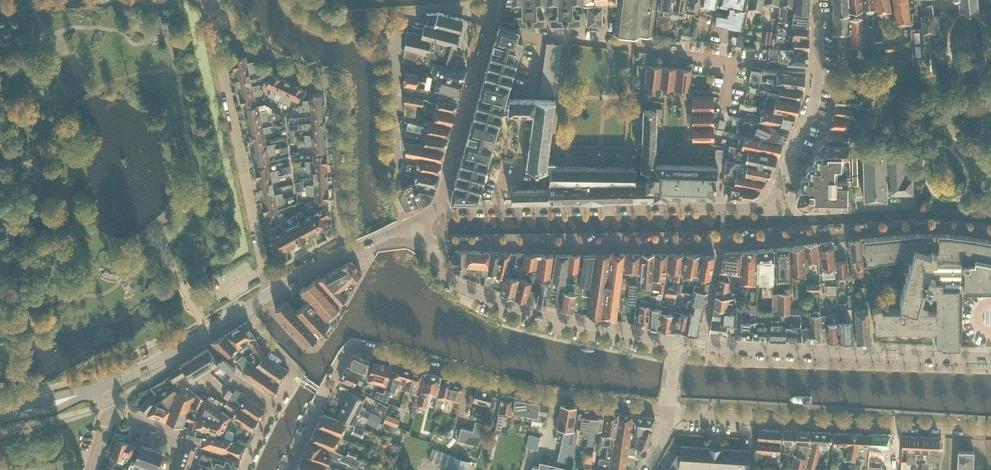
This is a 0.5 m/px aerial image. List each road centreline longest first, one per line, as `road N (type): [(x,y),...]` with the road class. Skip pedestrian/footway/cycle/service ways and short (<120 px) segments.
road 1 (residential): [(290,469),(350,345),(503,387),(668,412)]
road 2 (residential): [(769,208),(437,208)]
road 3 (residential): [(990,431),(668,412)]
road 4 (tertiary): [(990,357),(677,341)]
road 5 (residential): [(345,253),(334,90),(262,53),(213,9)]
road 6 (residential): [(430,249),(722,243)]
road 7 (unclassified): [(275,291),(213,9)]
road 8 (residential): [(819,70),(542,38)]
road 9 (tertiary): [(677,341),(478,295),(452,281),(430,249)]
road 10 (residential): [(990,233),(902,227),(722,243)]
road 11 (tertiary): [(437,208),(490,17)]
road 12 (residential): [(244,469),(295,372),(246,309)]
road 13 (tertiary): [(101,387),(246,309)]
road 14 (residential): [(399,174),(402,21)]
road 15 (residential): [(769,208),(810,115),(819,70)]

